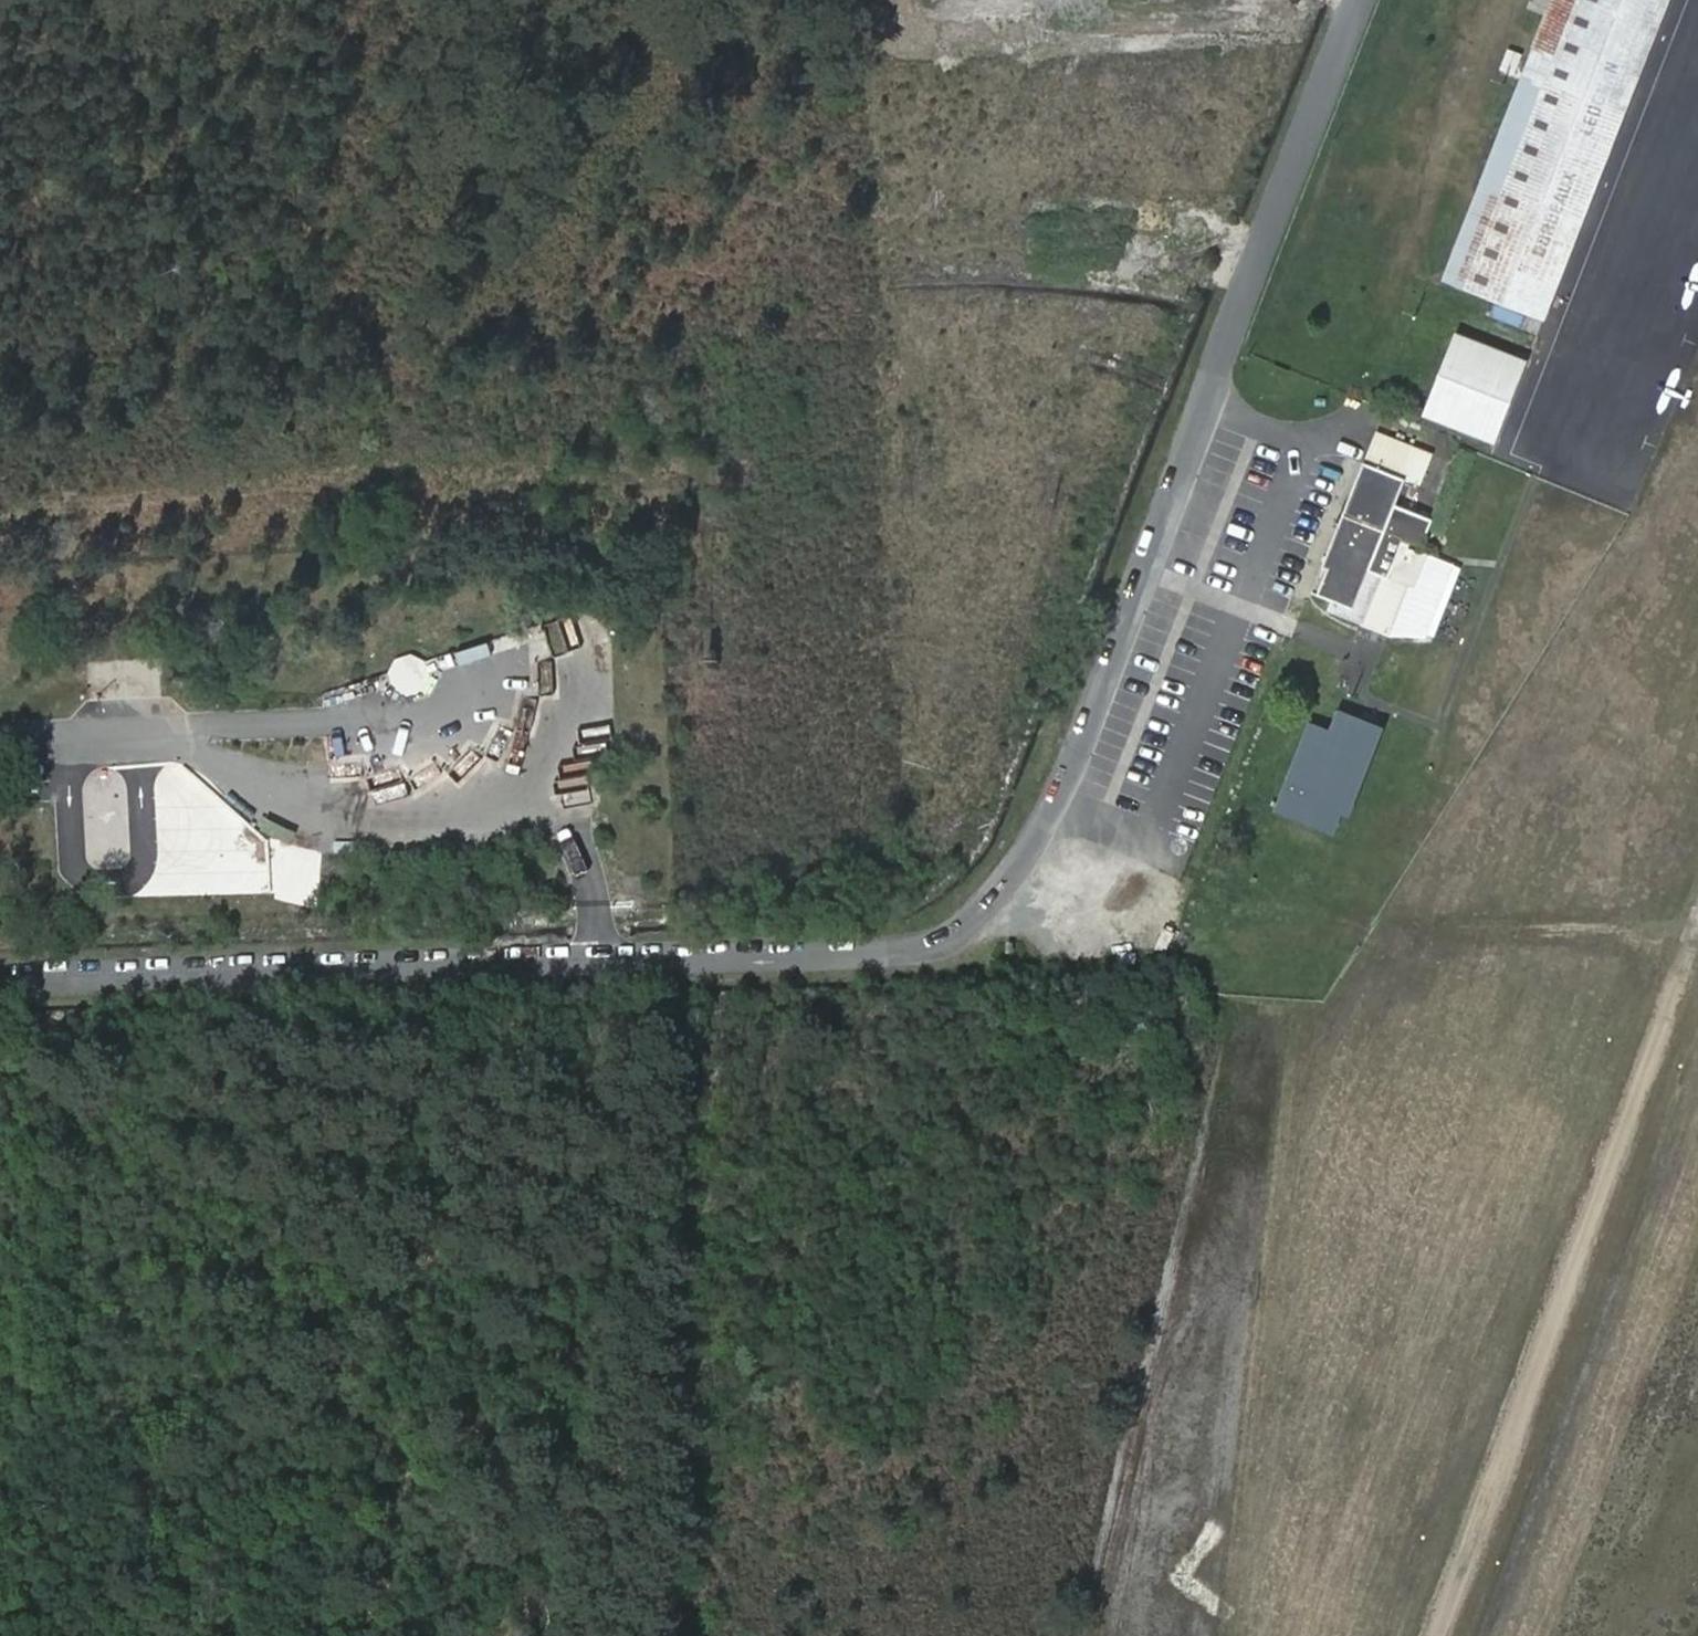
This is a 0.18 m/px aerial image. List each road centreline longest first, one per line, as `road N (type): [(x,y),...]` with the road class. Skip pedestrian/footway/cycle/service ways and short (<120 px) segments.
road 1 (unclassified): [(1370,0),(1210,399)]

